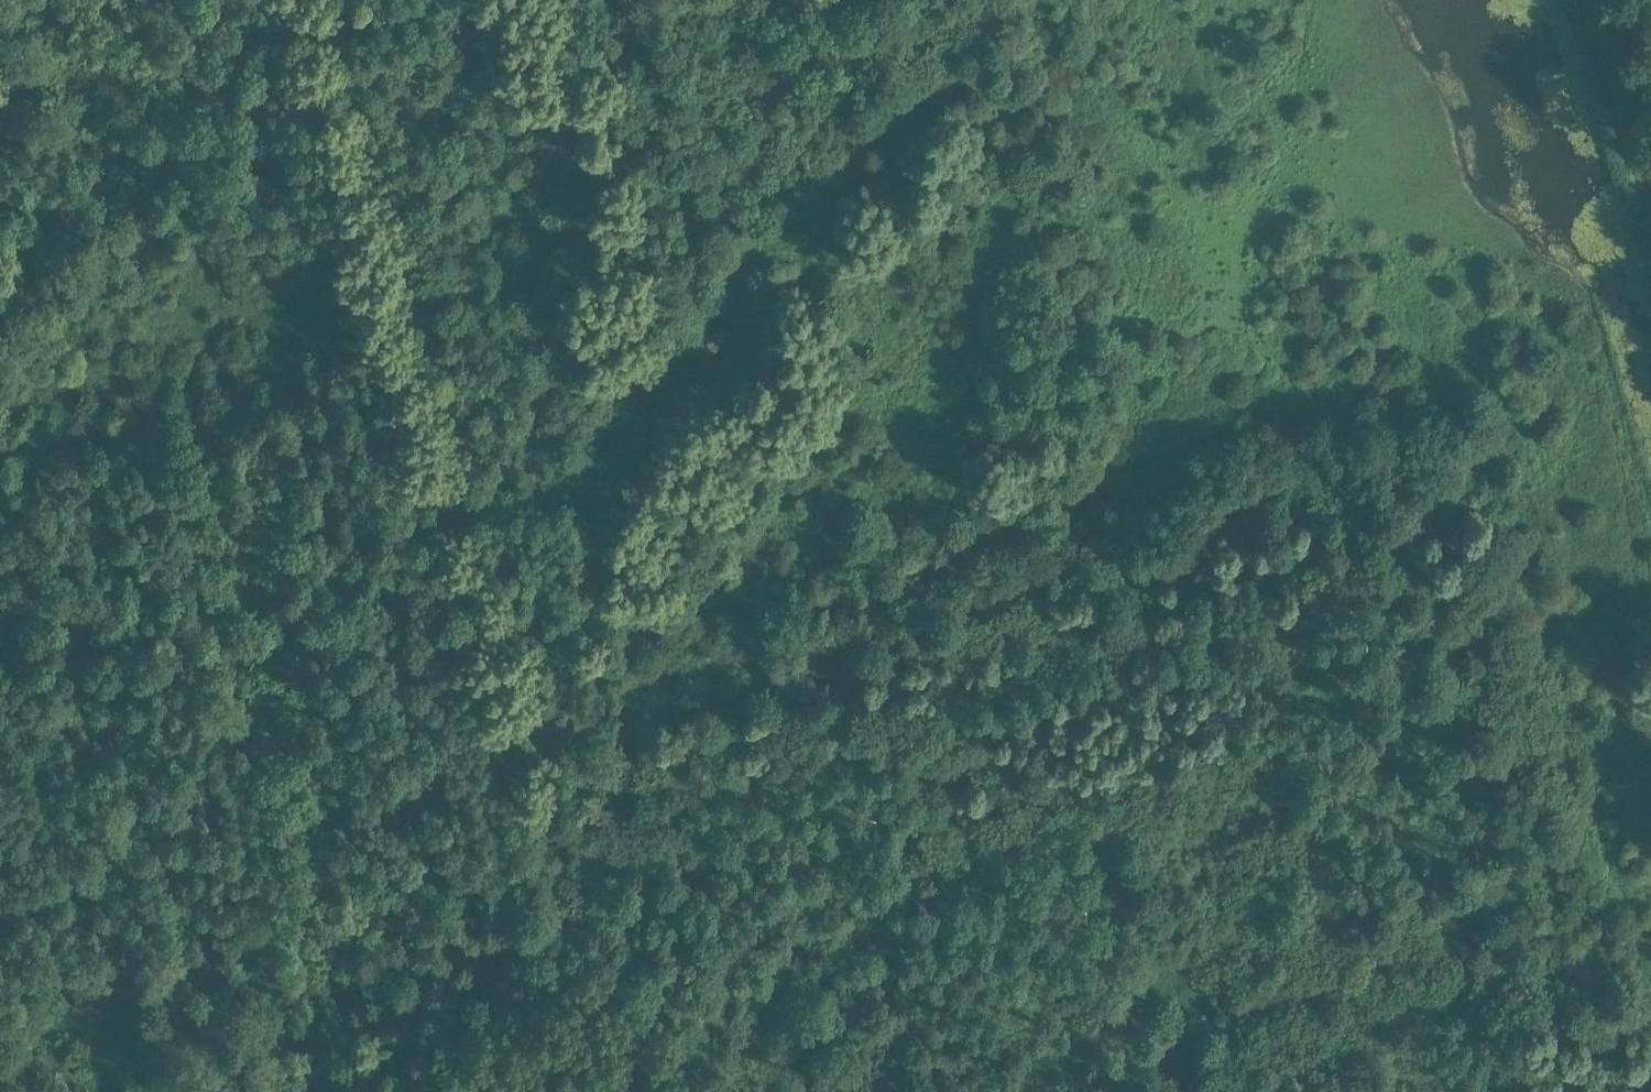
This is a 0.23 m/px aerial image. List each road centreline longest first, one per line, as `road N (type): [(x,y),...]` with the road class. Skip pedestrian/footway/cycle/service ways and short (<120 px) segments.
road 1 (track): [(1594,0),(1650,191)]

